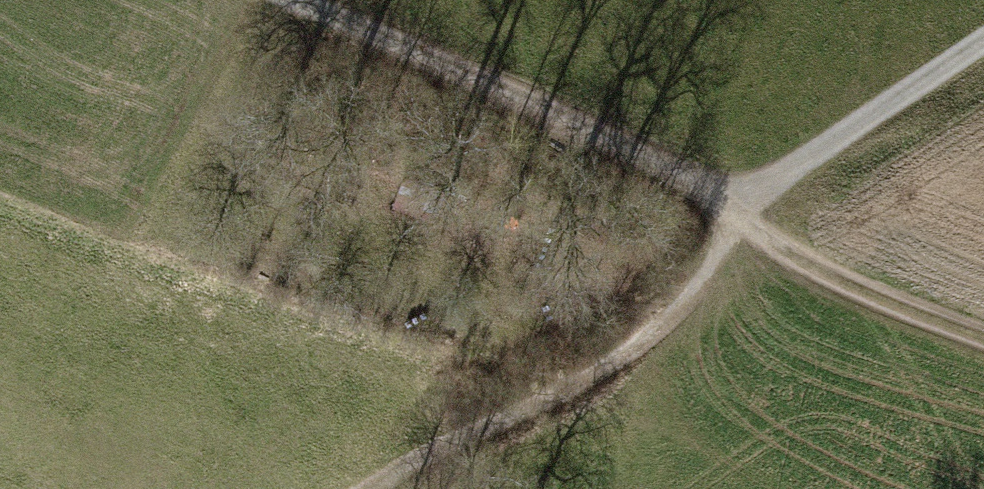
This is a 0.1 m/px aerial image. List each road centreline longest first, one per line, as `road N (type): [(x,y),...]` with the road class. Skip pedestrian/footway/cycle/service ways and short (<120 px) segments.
road 1 (track): [(729,210),(702,188),(289,0)]
road 2 (track): [(360,488),(601,370),(660,318),(699,268),(729,210)]
road 3 (track): [(729,210),(983,36)]
road 4 (track): [(729,210),(799,264),(983,336)]

